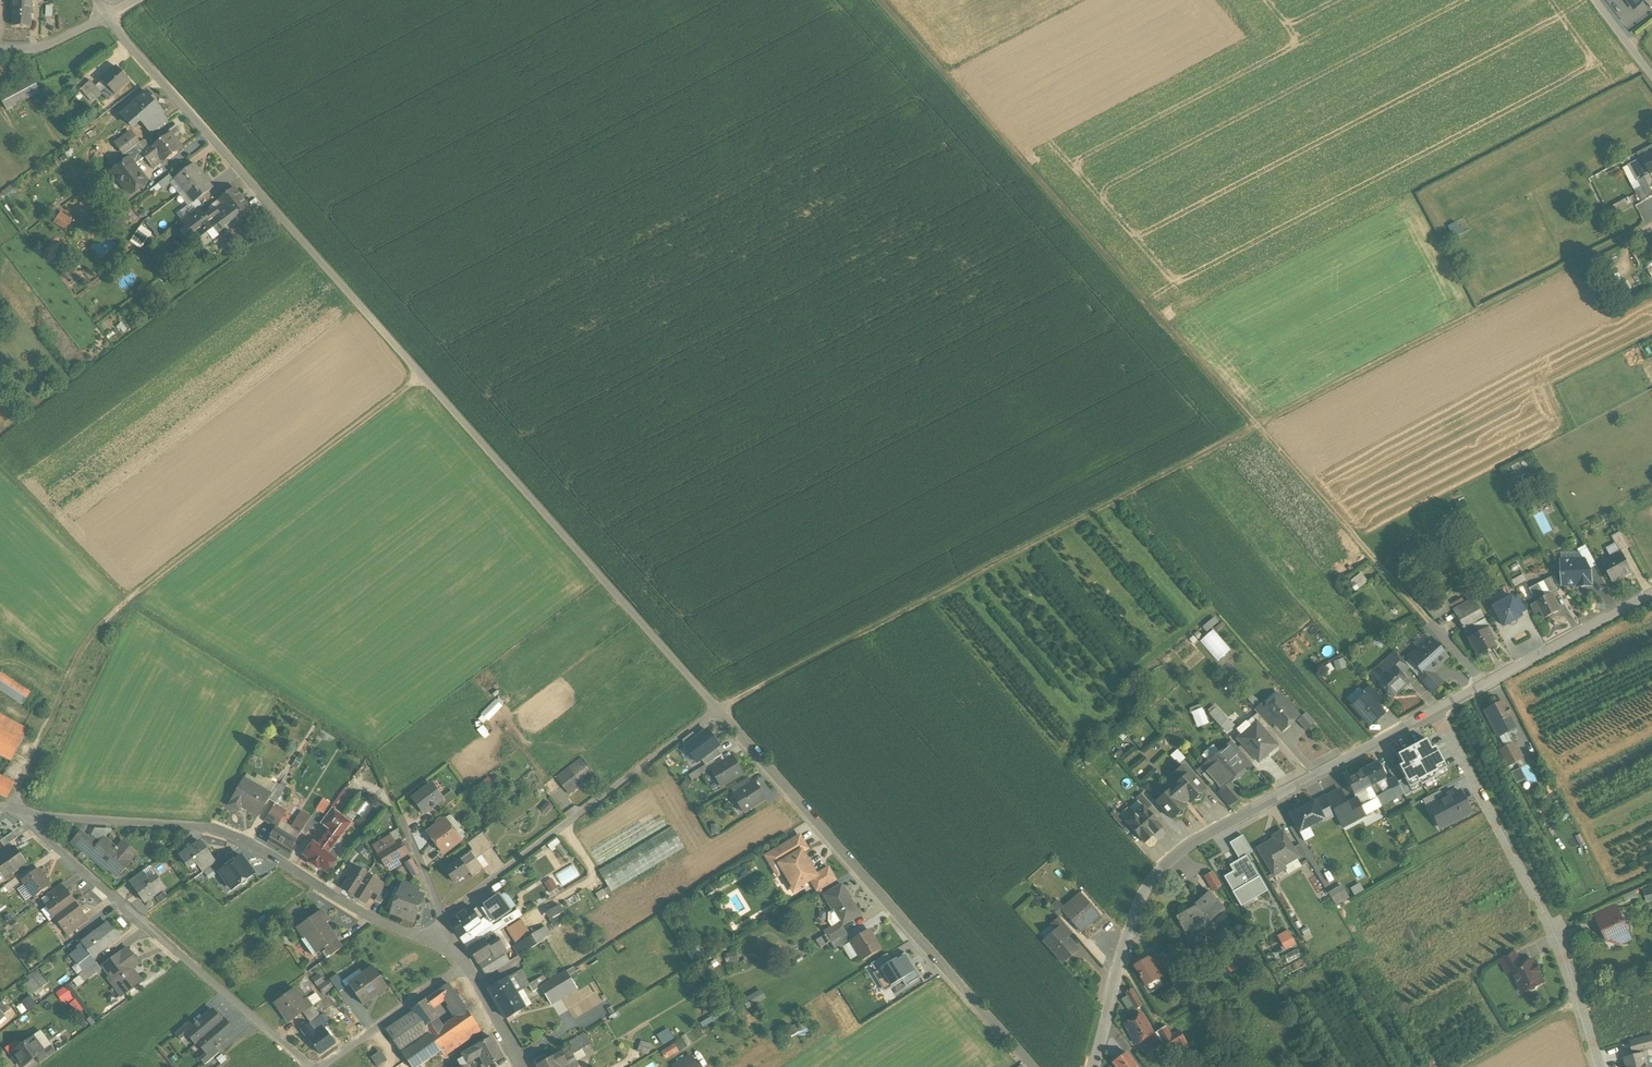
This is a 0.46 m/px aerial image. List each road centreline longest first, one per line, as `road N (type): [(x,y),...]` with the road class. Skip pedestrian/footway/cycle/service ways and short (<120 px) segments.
road 1 (residential): [(1033,1066),(107,19)]
road 2 (track): [(1258,428),(717,710)]
road 3 (track): [(879,0),(1258,428)]
road 4 (residential): [(1434,710),(1190,845),(1151,878),(1131,920),(1095,1066)]
road 5 (residential): [(32,818),(213,830),(275,856),(364,916),(457,952)]
road 6 (residential): [(1595,1066),(1554,927),(1434,710)]
road 7 (track): [(1258,428),(1595,257)]
road 8 (residential): [(32,818),(309,1066)]
road 9 (track): [(135,607),(429,382)]
road 10 (track): [(440,919),(717,710)]
road 11 (track): [(135,607),(378,759),(396,800)]
road 12 (track): [(1258,428),(1426,617)]
road 13 (residential): [(1651,593),(1434,710)]
road 14 (track): [(135,607),(0,469)]
road 15 (residential): [(467,964),(323,1066)]
road 16 (residential): [(396,800),(457,952)]
road 17 (track): [(135,607),(100,626),(56,705)]
road 18 (track): [(1469,1066),(1576,1005)]

